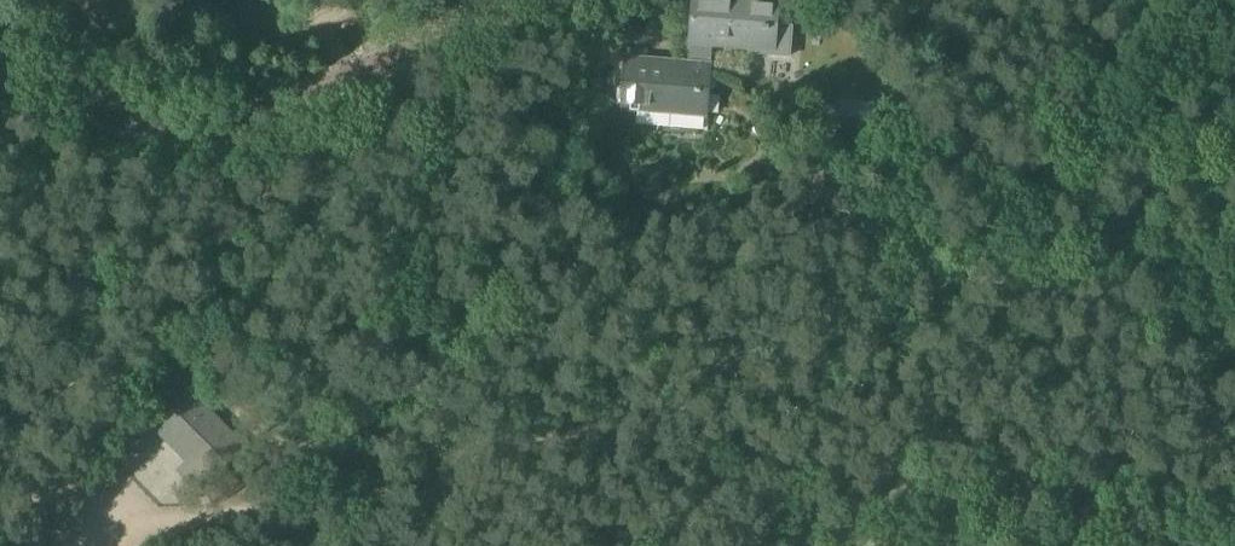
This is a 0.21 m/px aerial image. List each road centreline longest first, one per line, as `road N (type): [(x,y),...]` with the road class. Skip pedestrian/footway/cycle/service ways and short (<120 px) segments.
road 1 (residential): [(0,57),(119,110),(222,123),(357,82),(502,0)]
road 2 (track): [(385,67),(418,146),(423,195),(363,337),(343,438),(331,454)]
road 3 (track): [(331,454),(256,455),(191,514),(149,512),(113,489)]
road 4 (track): [(0,534),(35,527),(113,489)]

